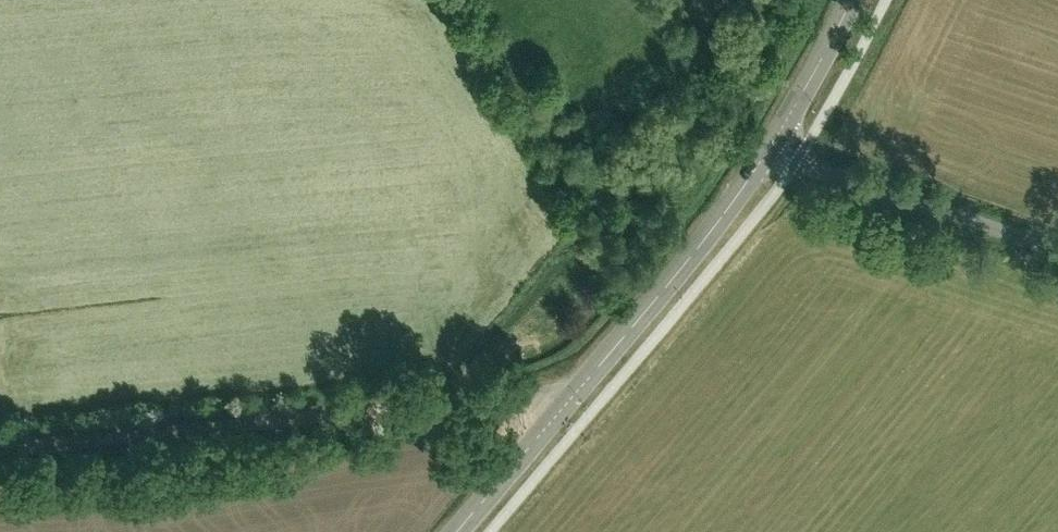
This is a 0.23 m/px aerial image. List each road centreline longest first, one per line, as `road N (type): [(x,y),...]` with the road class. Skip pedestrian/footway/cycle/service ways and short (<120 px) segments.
road 1 (unclassified): [(0,450),(494,400),(563,408)]
road 2 (tertiary): [(770,146),(563,408)]
road 3 (unclassified): [(1057,249),(830,176),(770,146)]
road 4 (tertiary): [(851,0),(770,146)]
road 5 (tertiary): [(563,408),(456,531)]

